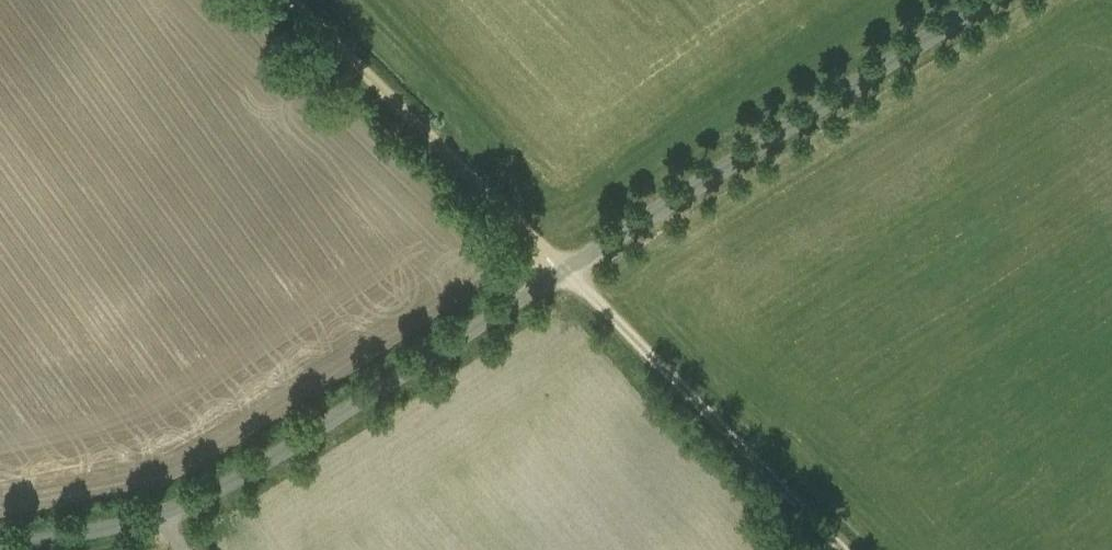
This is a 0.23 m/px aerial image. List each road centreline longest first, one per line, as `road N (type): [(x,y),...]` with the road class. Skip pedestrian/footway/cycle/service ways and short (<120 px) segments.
road 1 (unclassified): [(0,548),(155,517),(214,492),(968,0)]
road 2 (track): [(840,549),(300,0)]

